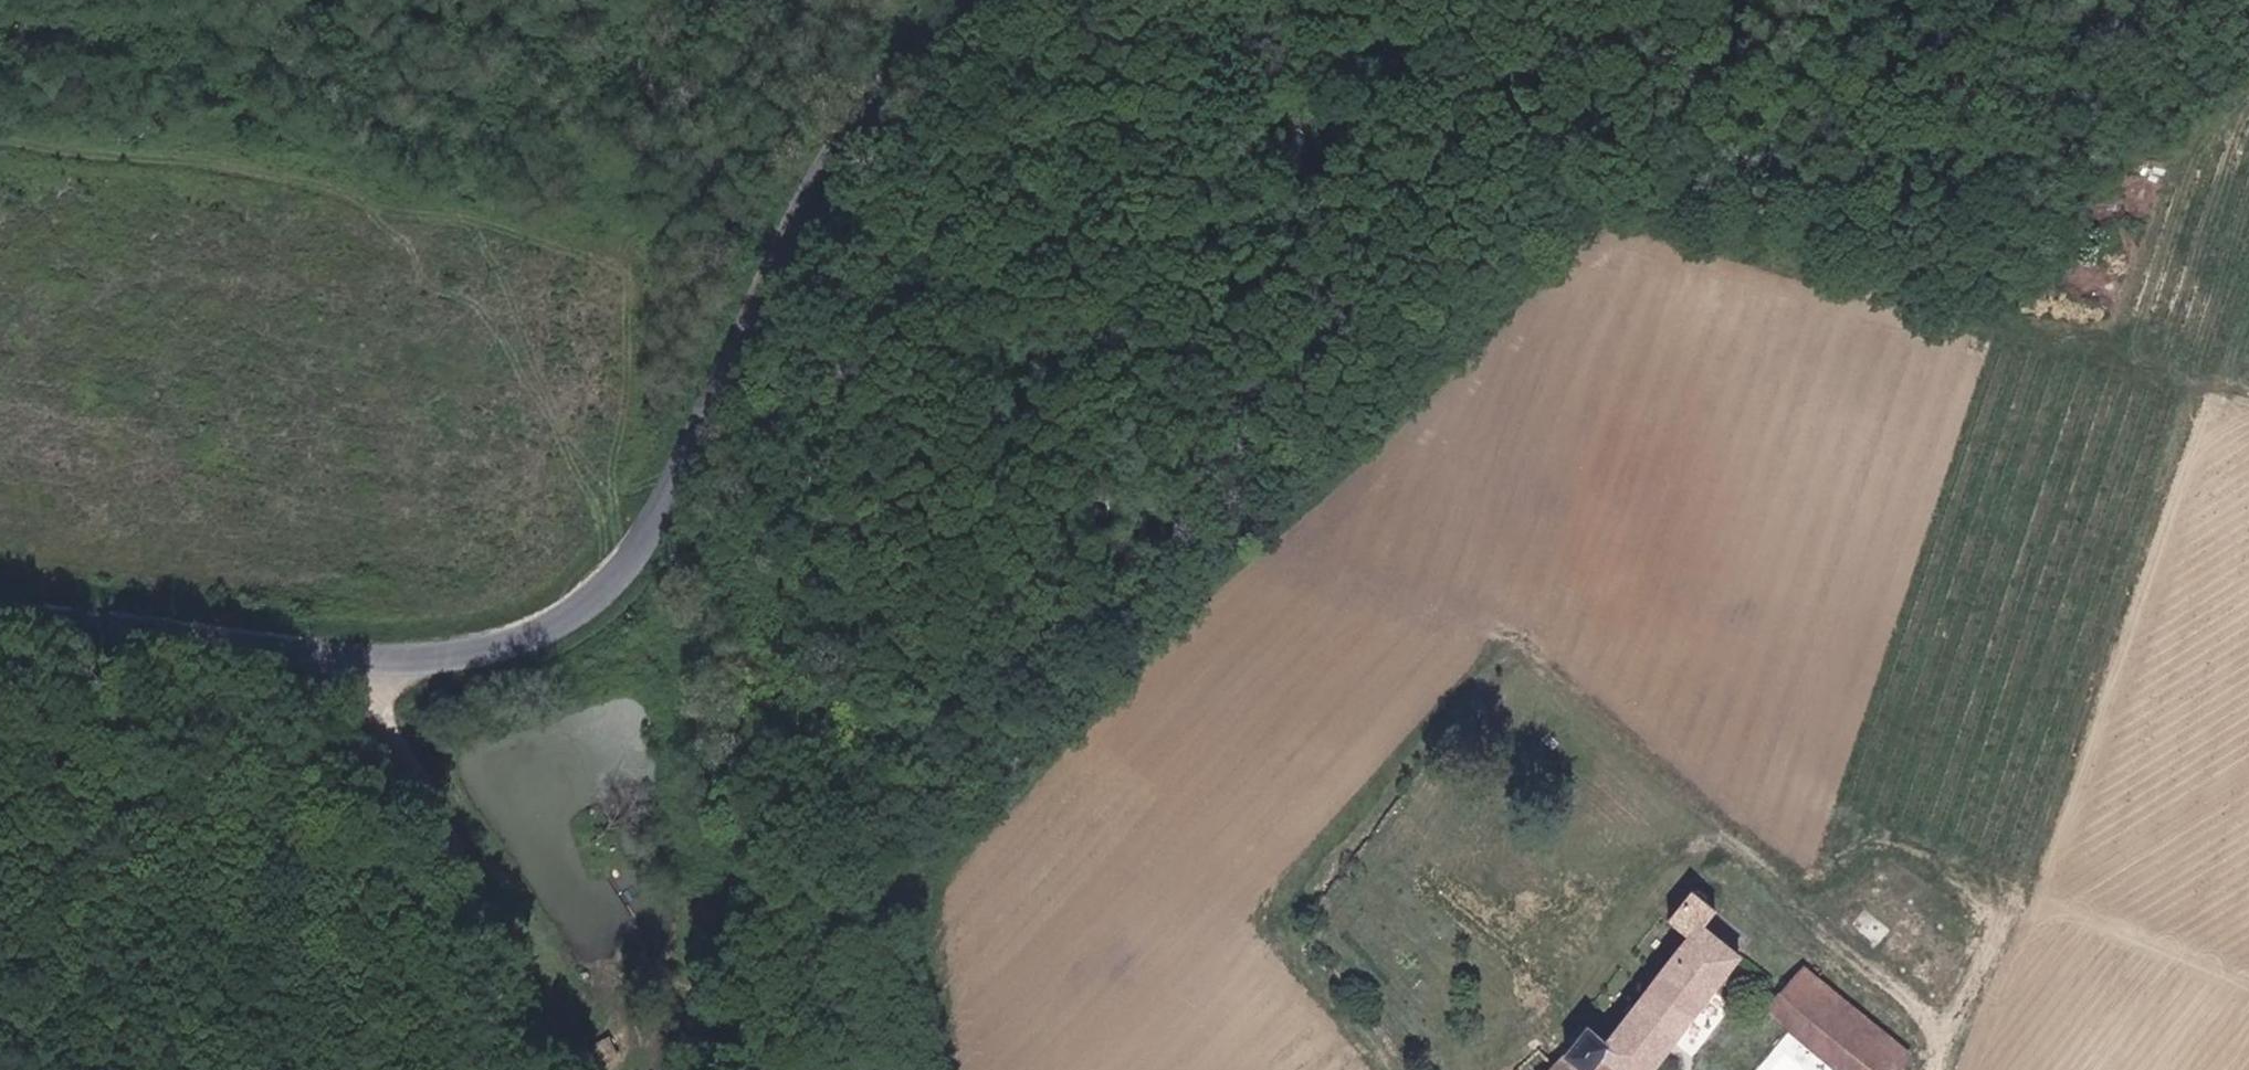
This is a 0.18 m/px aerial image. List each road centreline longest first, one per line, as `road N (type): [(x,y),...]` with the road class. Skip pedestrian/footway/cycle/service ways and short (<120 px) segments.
road 1 (tertiary): [(0,611),(386,656),(485,653),(576,614),(638,564),(734,382),(824,171),(876,75),(981,0)]
road 2 (track): [(1937,1069),(1940,1031),(1860,963)]

